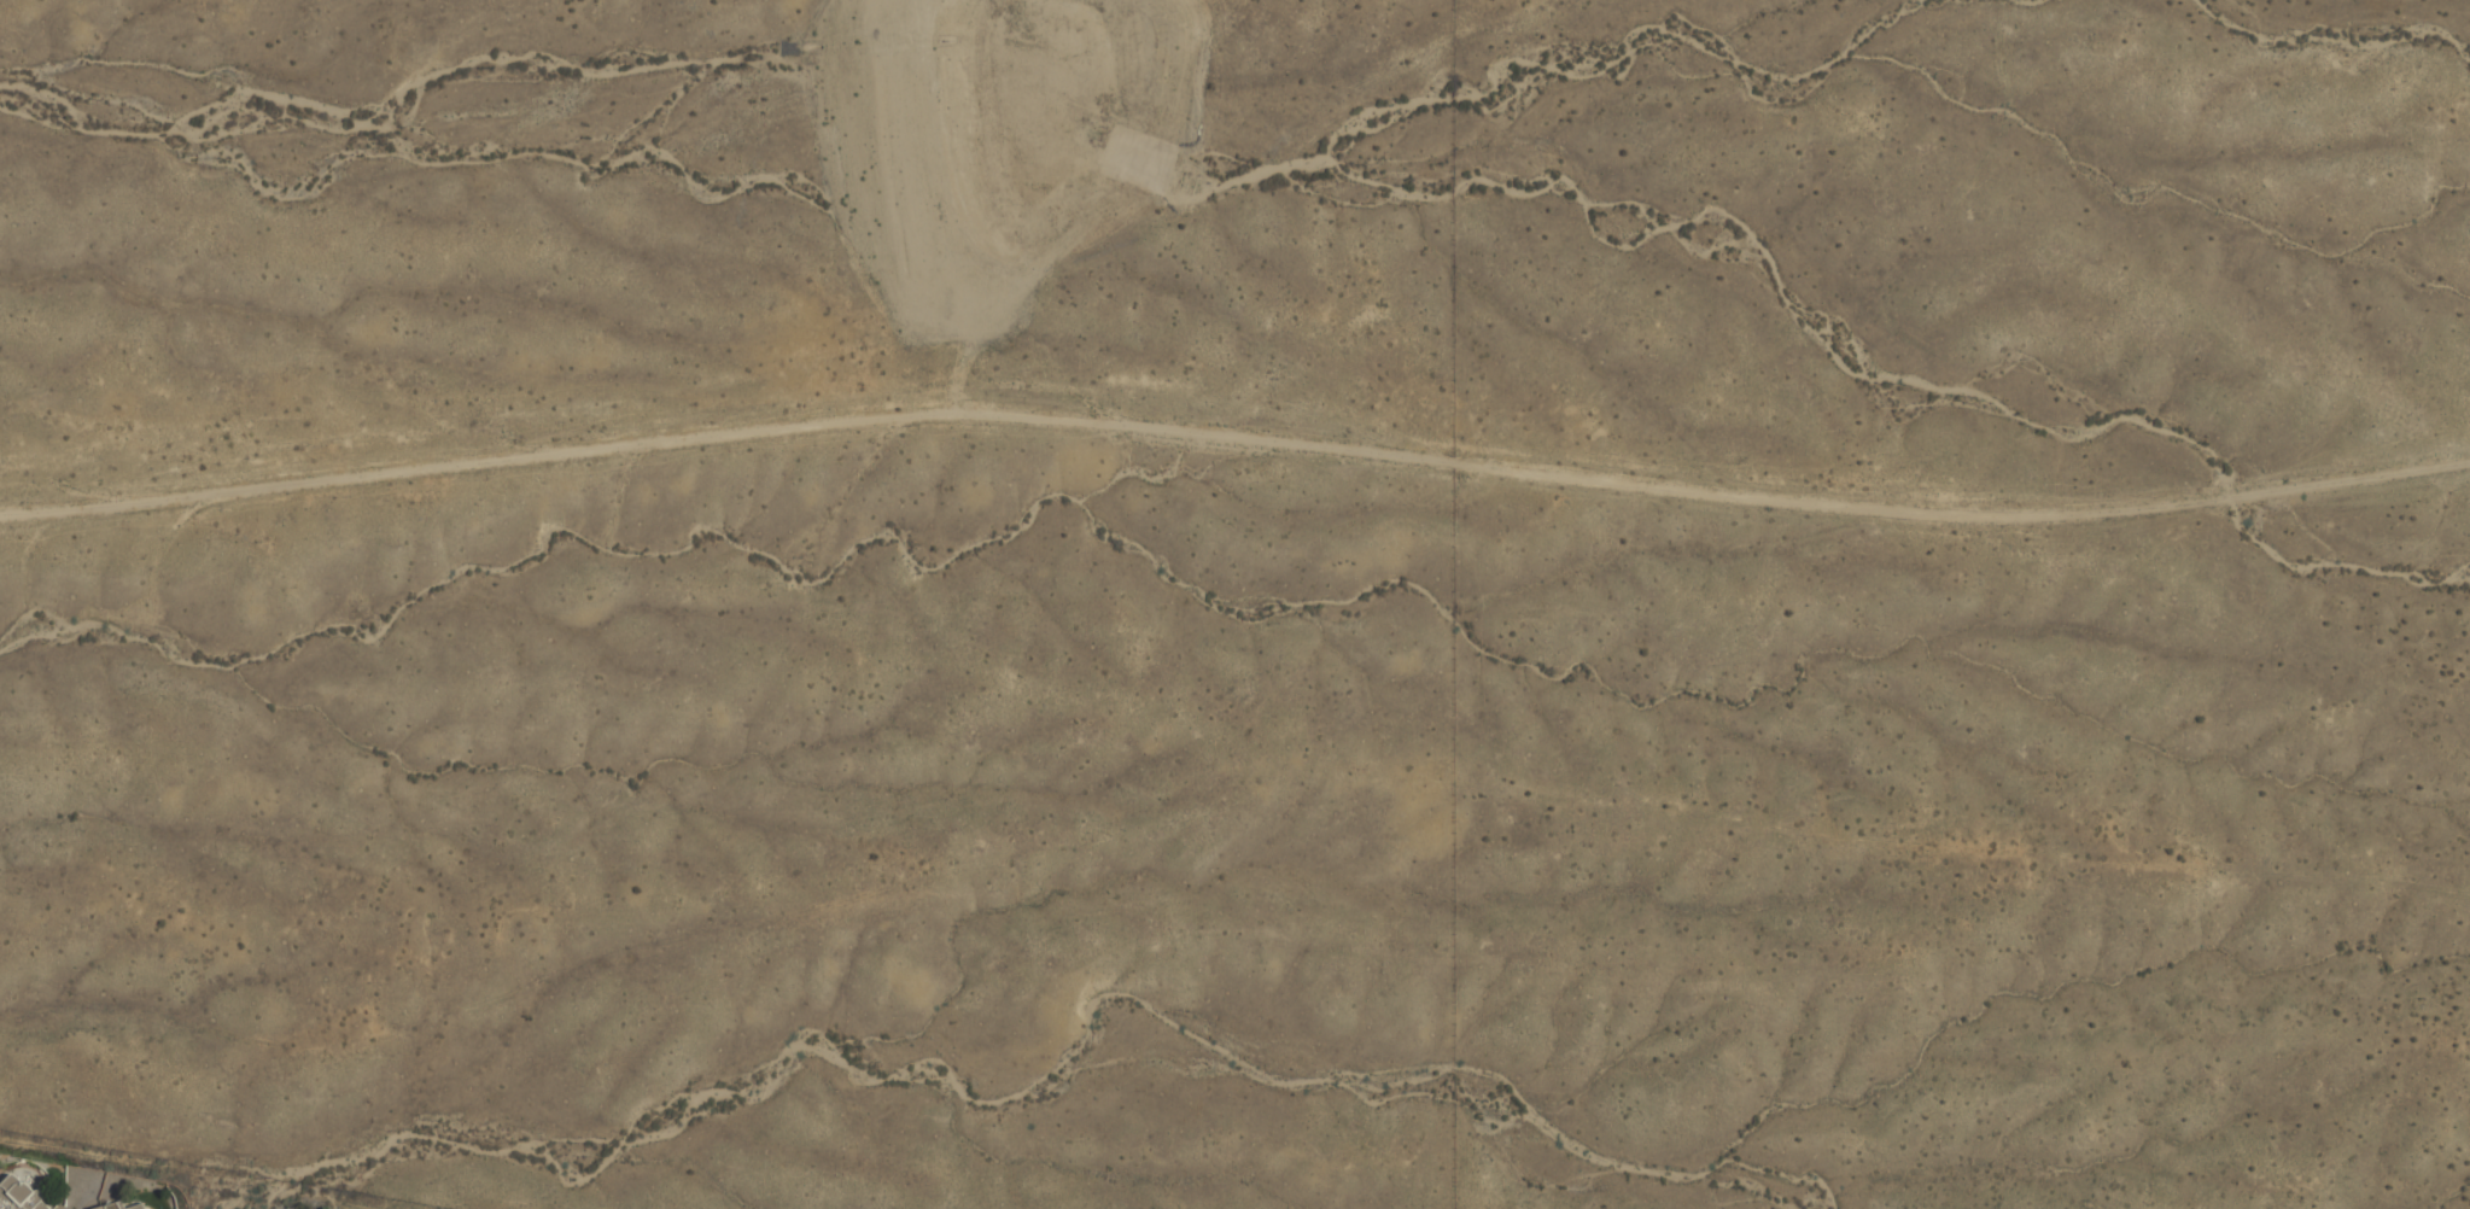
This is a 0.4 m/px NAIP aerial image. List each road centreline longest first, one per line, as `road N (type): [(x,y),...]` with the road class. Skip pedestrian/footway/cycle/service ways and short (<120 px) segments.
road 1 (track): [(0,520),(70,524),(360,483),(468,477),(602,445),(716,449),(858,424),(976,432),(1150,430),(1510,475),(1594,475),(1763,501),(2048,525),(2205,500),(2338,502),(2469,472)]

